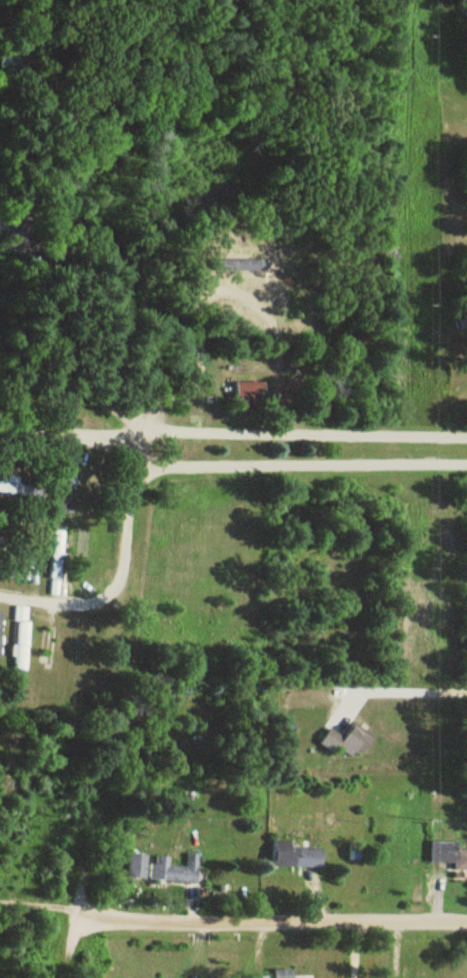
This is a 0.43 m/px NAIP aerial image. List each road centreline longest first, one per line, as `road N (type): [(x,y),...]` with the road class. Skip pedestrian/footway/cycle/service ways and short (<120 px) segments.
road 1 (residential): [(0,600),(65,603),(113,591),(149,465),(466,466)]
road 2 (residential): [(466,438),(0,433)]
road 3 (residential): [(466,919),(68,921)]
road 4 (residential): [(466,697),(347,699)]

